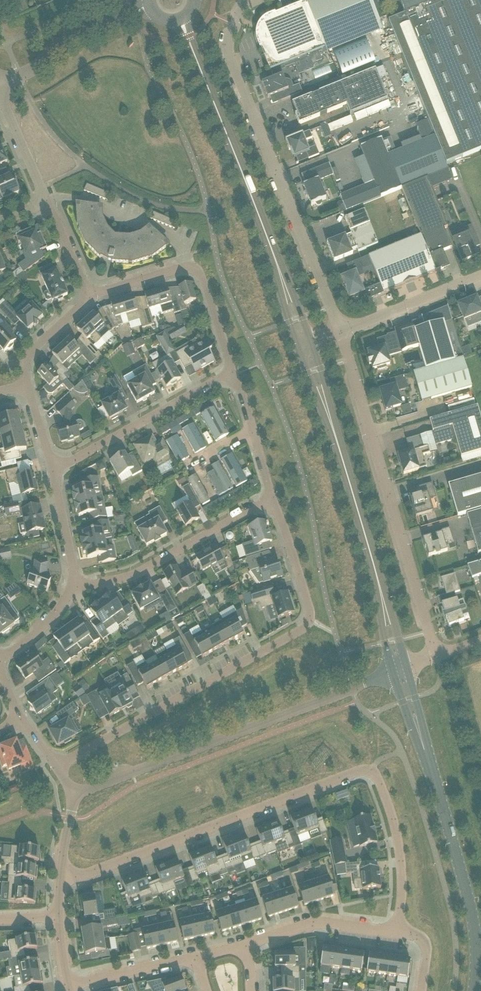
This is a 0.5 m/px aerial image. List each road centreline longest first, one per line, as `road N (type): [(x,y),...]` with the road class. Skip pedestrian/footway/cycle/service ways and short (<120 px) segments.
road 1 (residential): [(62,874),(84,875),(370,773),(389,803),(405,879),(396,931)]
road 2 (residential): [(57,768),(308,626),(307,603),(270,499)]
road 3 (unclassified): [(340,333),(233,68),(226,41),(242,6),(254,0)]
road 4 (unclassified): [(75,794),(392,673)]
road 5 (unclassified): [(436,656),(340,333)]
road 6 (tertiary): [(281,272),(180,20)]
road 7 (tertiary): [(424,750),(469,902),(474,990)]
road 8 (residential): [(72,587),(137,574),(270,499)]
road 9 (residential): [(232,373),(203,280),(192,268),(91,297)]
road 10 (residential): [(53,471),(232,373)]
road 11 (unclassified): [(0,84),(37,70),(71,37),(150,7)]
road 12 (residential): [(245,945),(319,921),(396,931)]
road 13 (unclassified): [(340,333),(480,276)]
road 14 (tertiary): [(379,584),(338,445)]
road 15 (residential): [(68,986),(197,958)]

